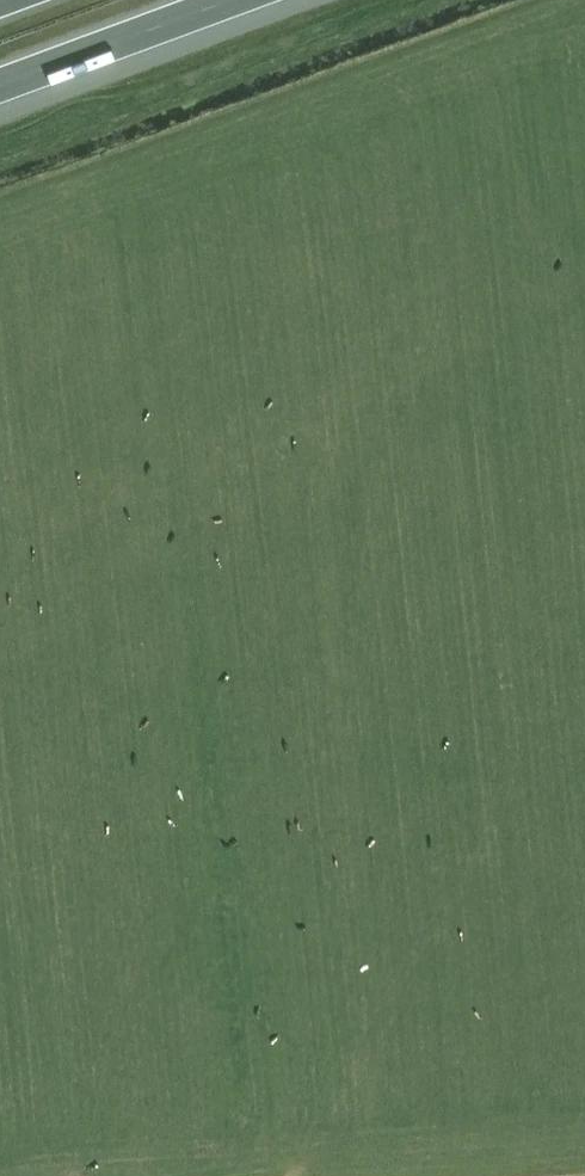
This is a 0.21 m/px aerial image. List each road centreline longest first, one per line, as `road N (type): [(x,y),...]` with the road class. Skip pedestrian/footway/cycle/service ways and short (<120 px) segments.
road 1 (motorway): [(0,84),(228,0)]

